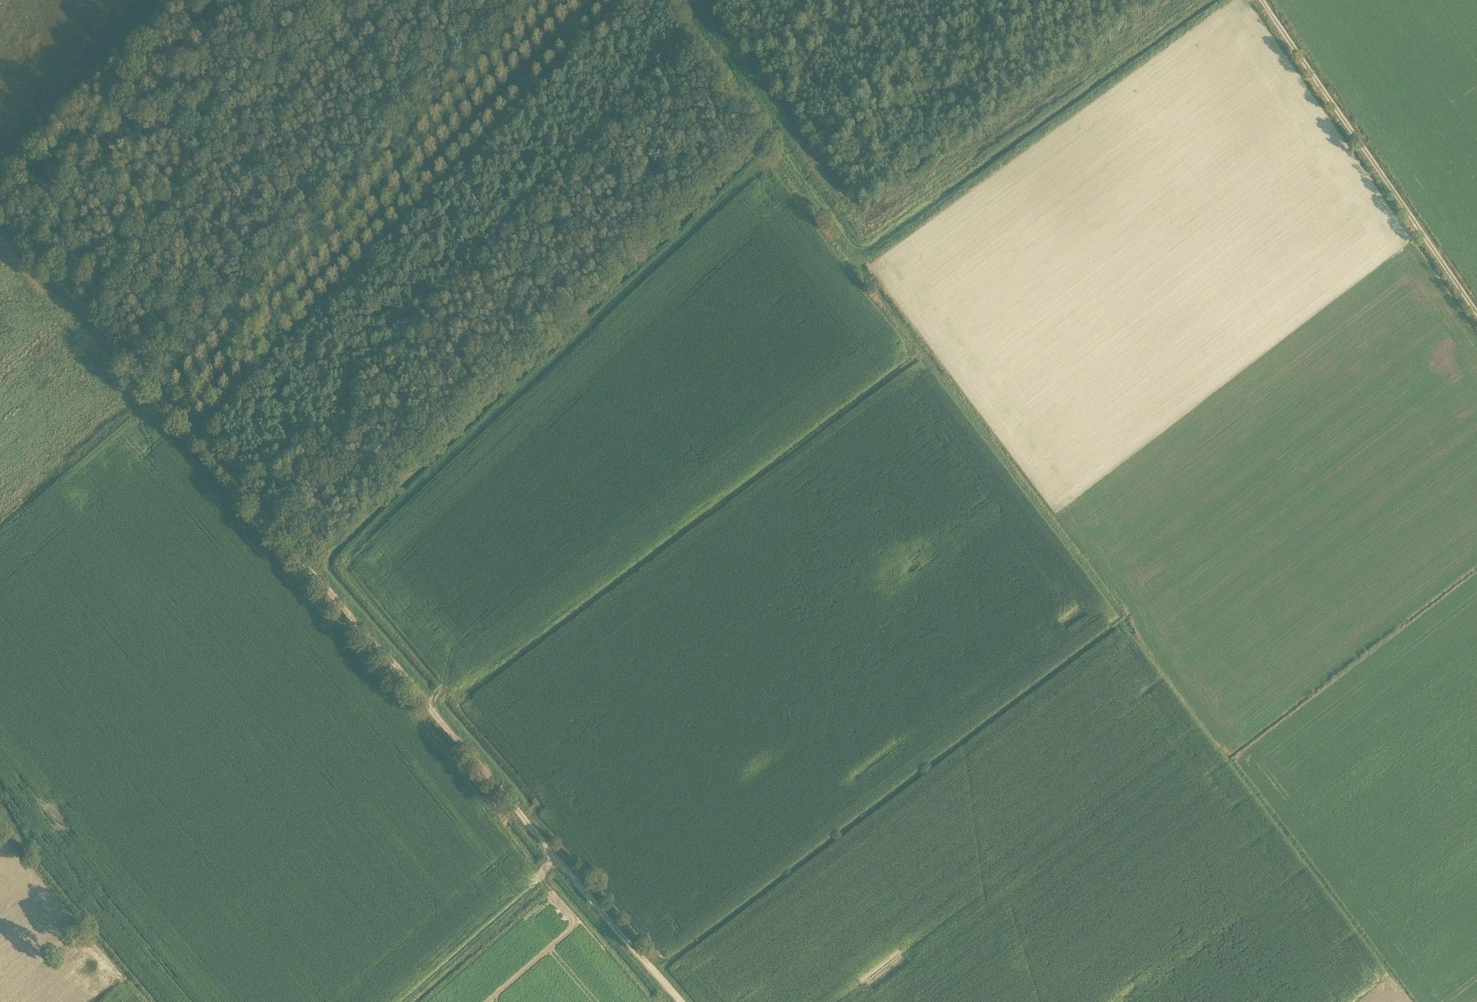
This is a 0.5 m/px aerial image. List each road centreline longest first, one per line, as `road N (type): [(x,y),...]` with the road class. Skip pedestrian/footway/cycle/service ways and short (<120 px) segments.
road 1 (track): [(0,214),(679,1001)]
road 2 (track): [(1476,312),(1261,0)]

